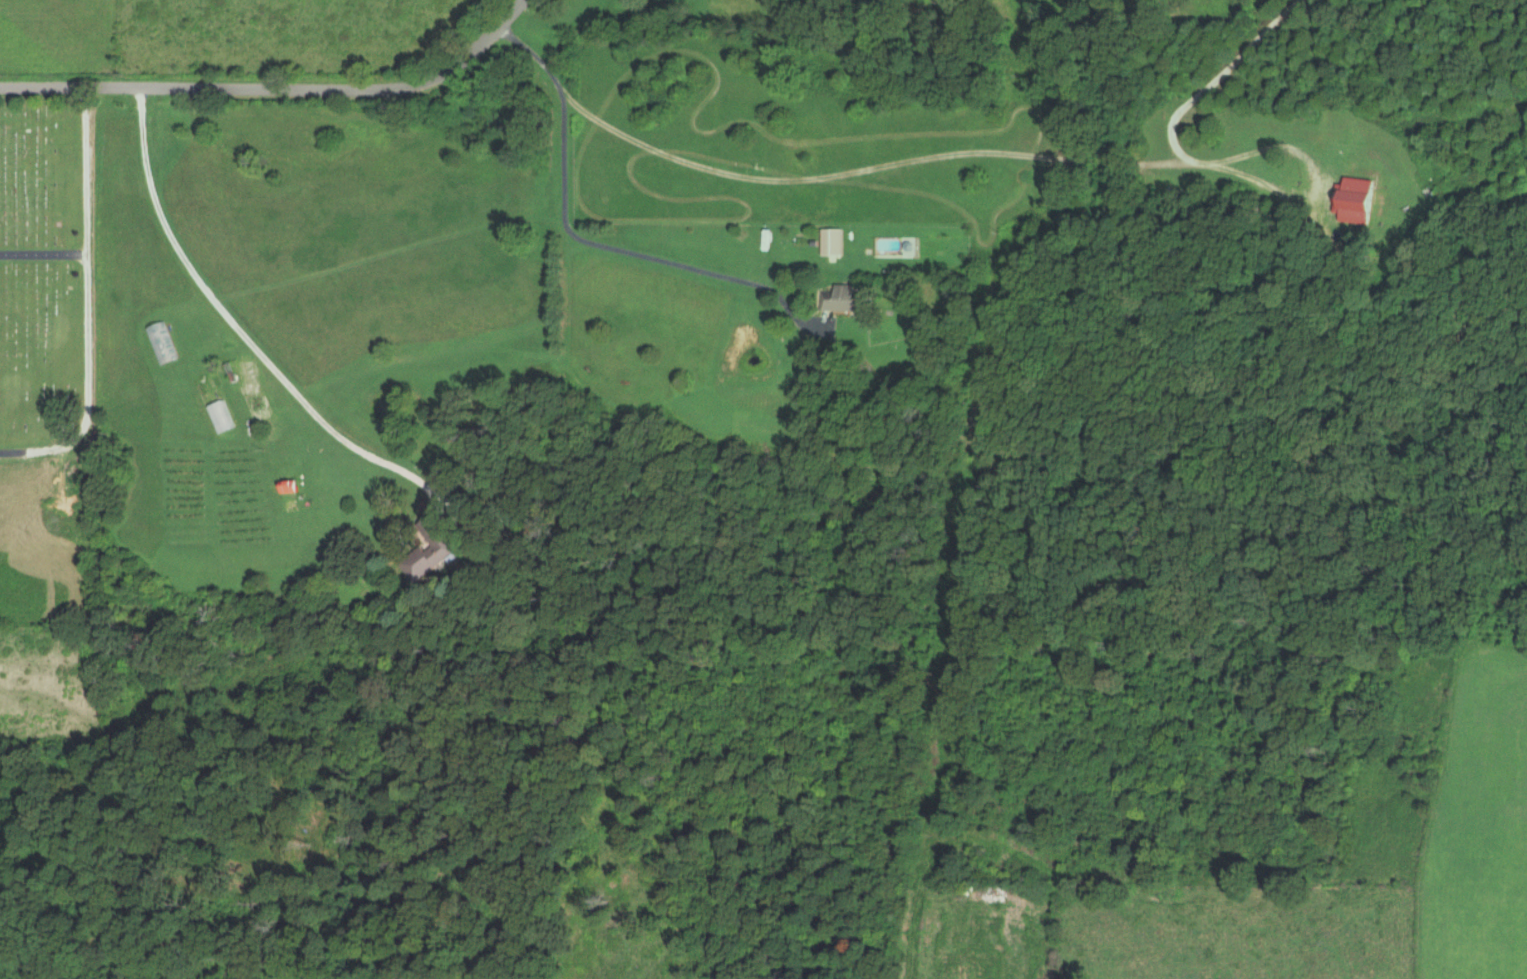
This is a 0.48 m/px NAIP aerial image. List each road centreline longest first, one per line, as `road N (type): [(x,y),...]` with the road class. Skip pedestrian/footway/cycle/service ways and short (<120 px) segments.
road 1 (residential): [(0,83),(327,91),(411,85),(463,58),(517,0)]

